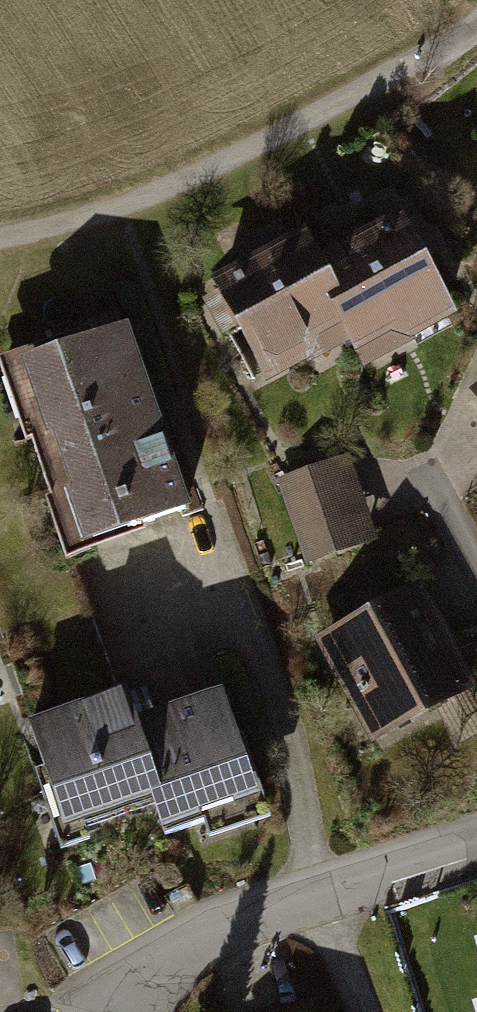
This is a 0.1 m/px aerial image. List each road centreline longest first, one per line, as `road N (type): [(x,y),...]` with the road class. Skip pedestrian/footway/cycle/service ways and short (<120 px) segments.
road 1 (unclassified): [(0,238),(145,197),(400,71),(476,21)]
road 2 (residential): [(476,846),(229,929),(178,960),(136,1011)]

